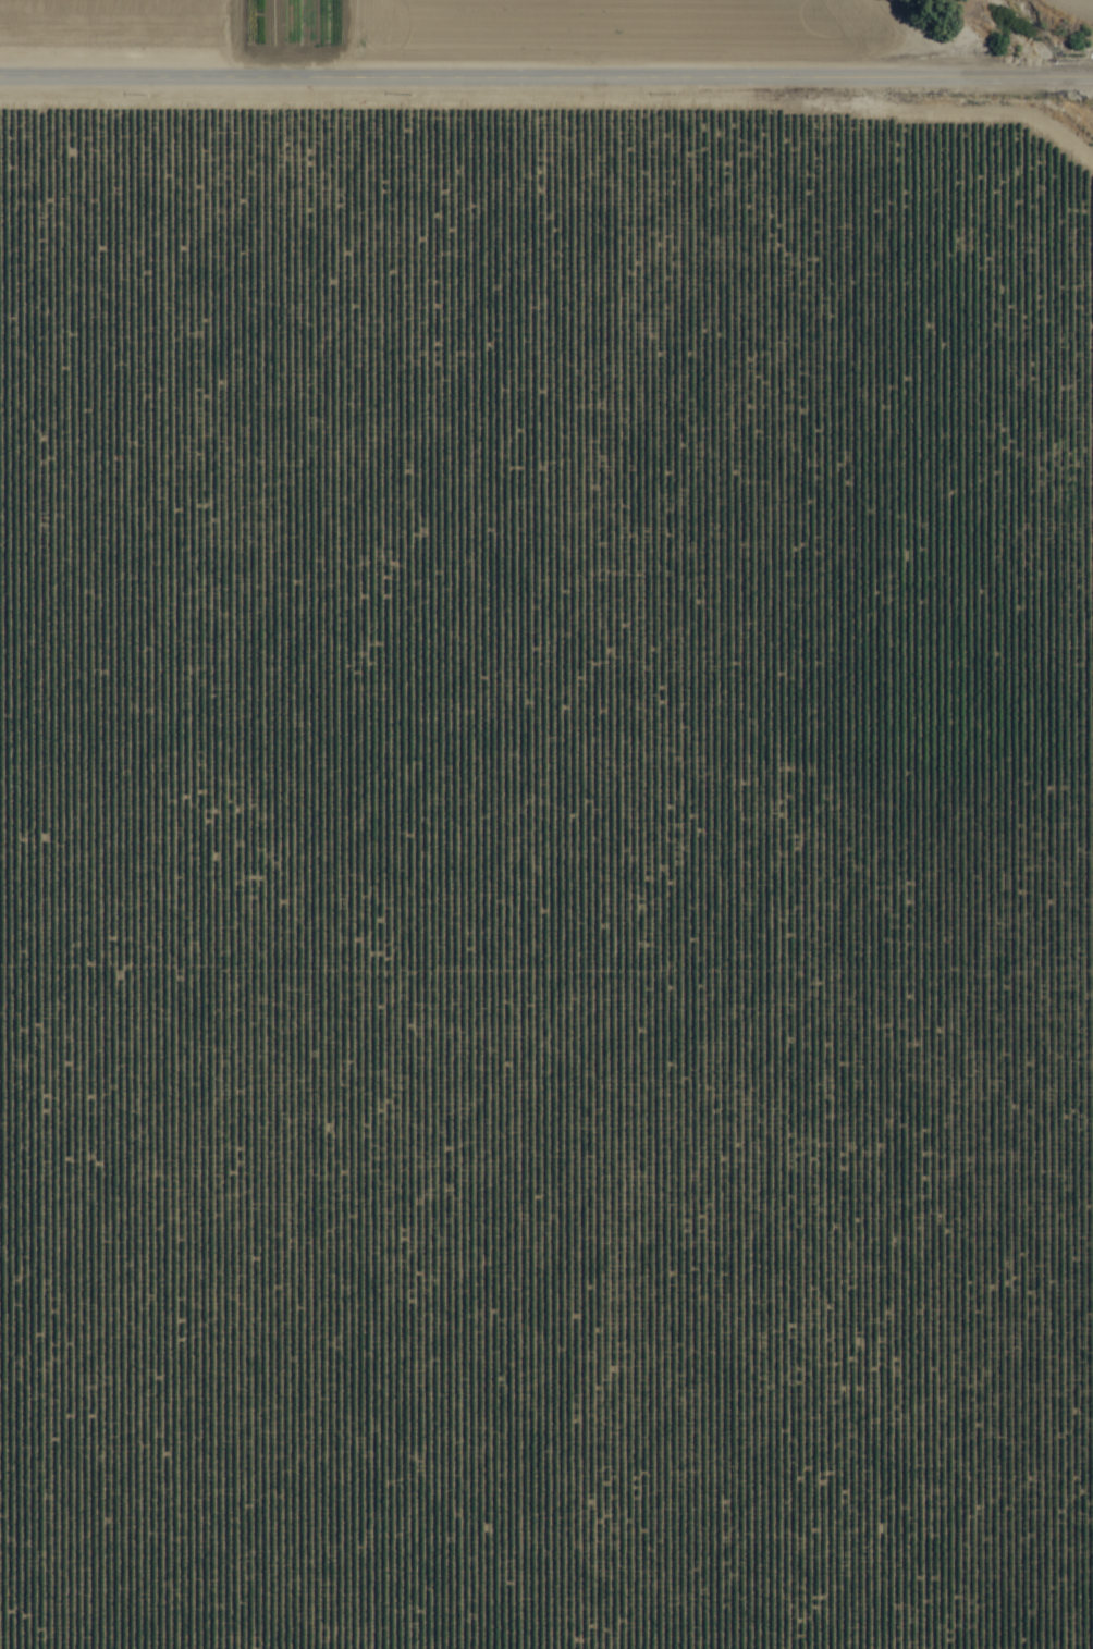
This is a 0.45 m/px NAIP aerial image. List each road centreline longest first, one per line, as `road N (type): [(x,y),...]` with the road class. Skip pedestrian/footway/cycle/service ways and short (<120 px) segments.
road 1 (residential): [(1092,77),(0,80)]
road 2 (residential): [(1091,1648),(1092,1423)]

